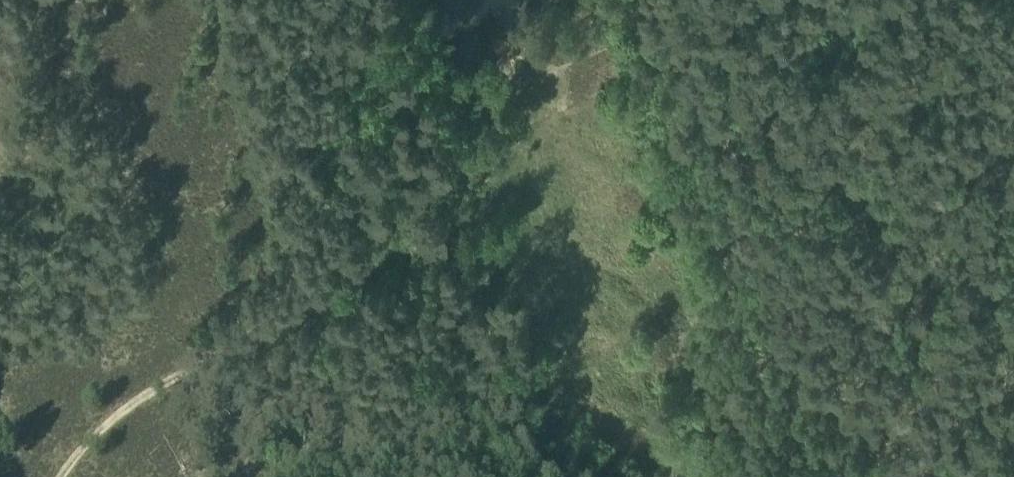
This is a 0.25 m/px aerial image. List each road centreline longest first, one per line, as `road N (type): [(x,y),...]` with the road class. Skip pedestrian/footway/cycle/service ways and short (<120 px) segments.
road 1 (track): [(62,476),(102,427),(175,378),(479,214),(540,115)]

